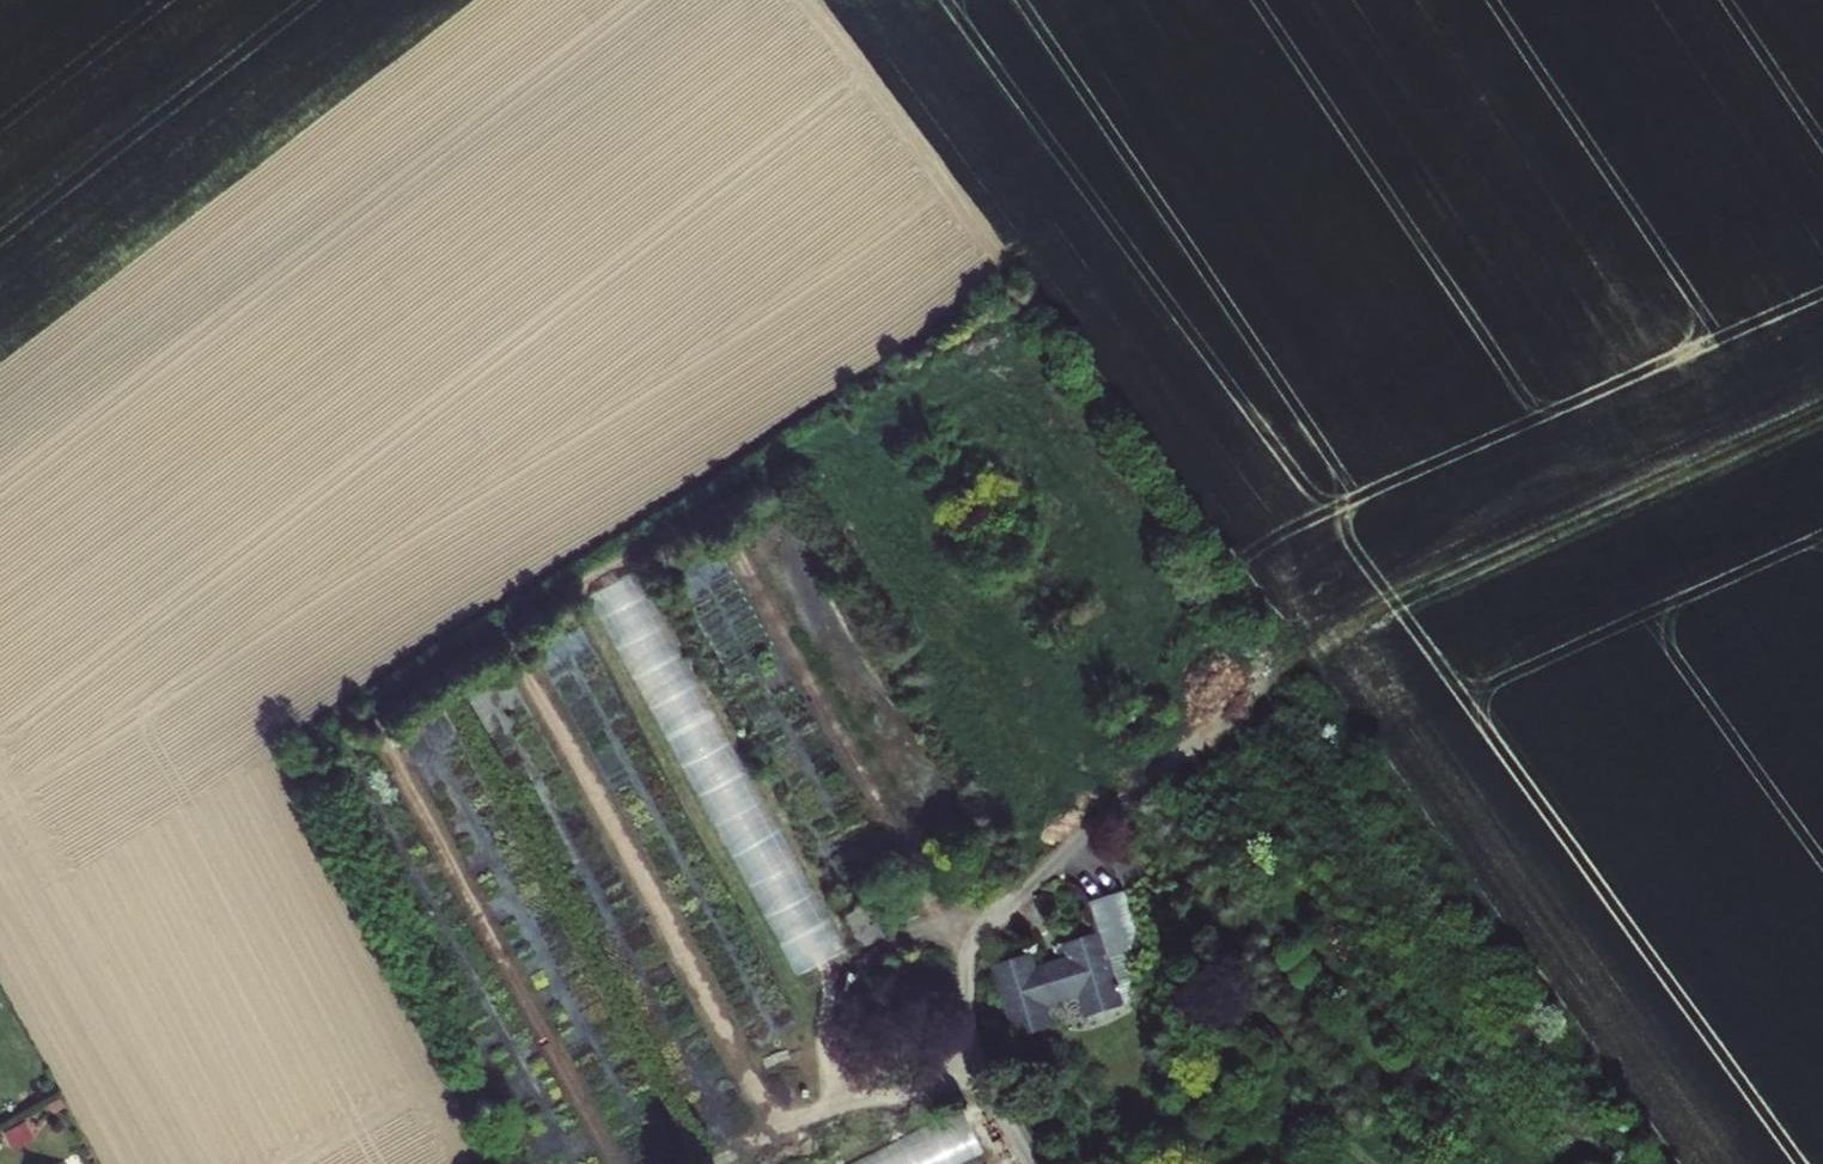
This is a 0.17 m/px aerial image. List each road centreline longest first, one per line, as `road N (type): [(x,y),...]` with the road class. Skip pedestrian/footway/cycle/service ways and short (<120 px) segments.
road 1 (track): [(1302,649),(980,928),(963,985),(963,1031),(984,1094),(1029,1163)]

